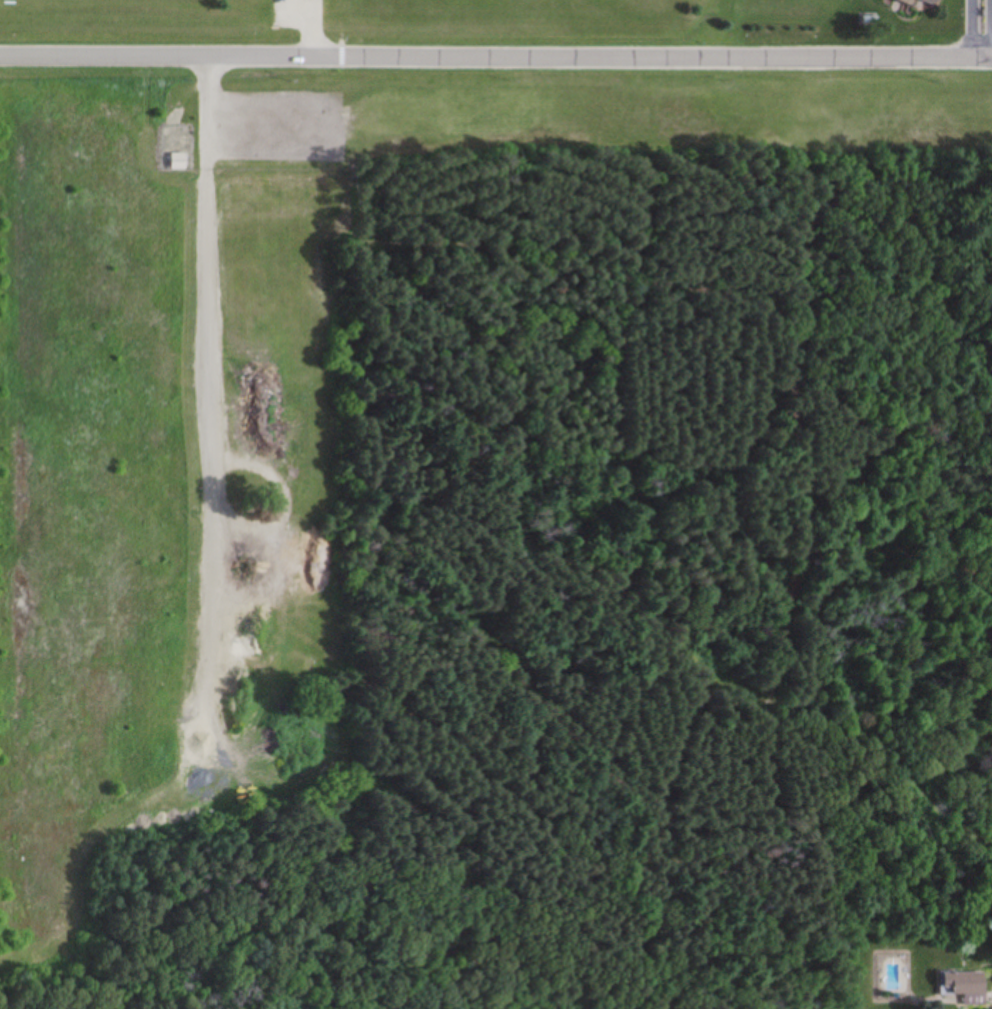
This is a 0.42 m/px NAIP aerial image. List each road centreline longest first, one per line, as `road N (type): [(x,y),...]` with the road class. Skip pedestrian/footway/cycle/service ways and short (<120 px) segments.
road 1 (residential): [(991,59),(0,56)]

